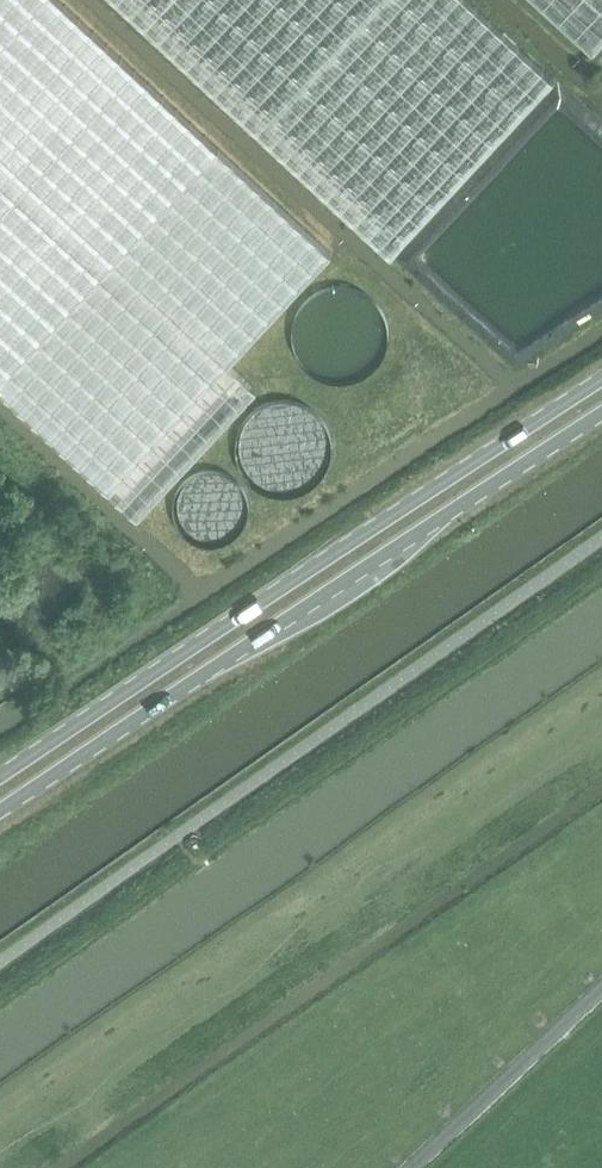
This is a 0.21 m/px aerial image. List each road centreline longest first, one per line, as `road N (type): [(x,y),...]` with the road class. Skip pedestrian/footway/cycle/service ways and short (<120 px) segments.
road 1 (primary): [(601,379),(0,779)]
road 2 (primary): [(0,813),(601,413)]

